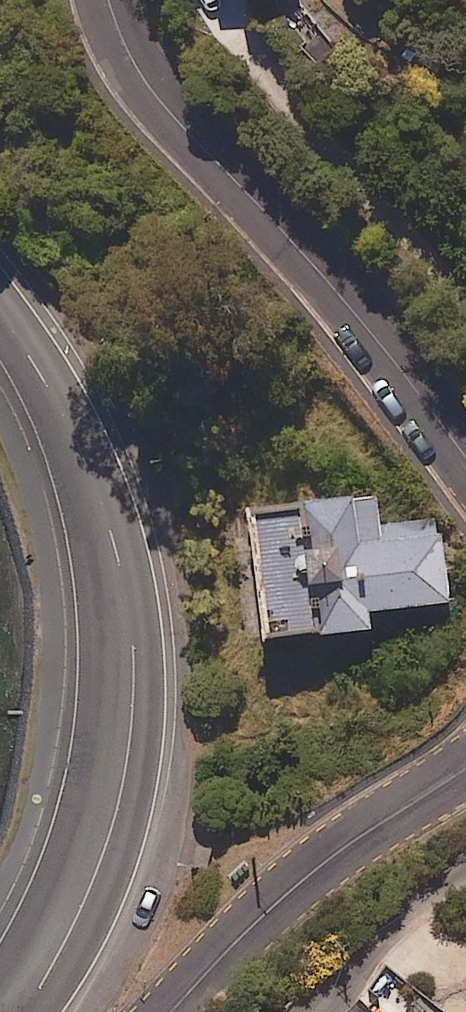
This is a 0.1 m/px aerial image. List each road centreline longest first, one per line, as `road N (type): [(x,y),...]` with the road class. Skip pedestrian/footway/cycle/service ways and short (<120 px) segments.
road 1 (secondary): [(0,290),(116,497),(134,650),(133,738),(112,836),(80,921),(25,1011)]
road 2 (residential): [(108,0),(118,34),(157,98),(465,461)]
road 3 (residential): [(465,768),(300,883),(177,1011)]

